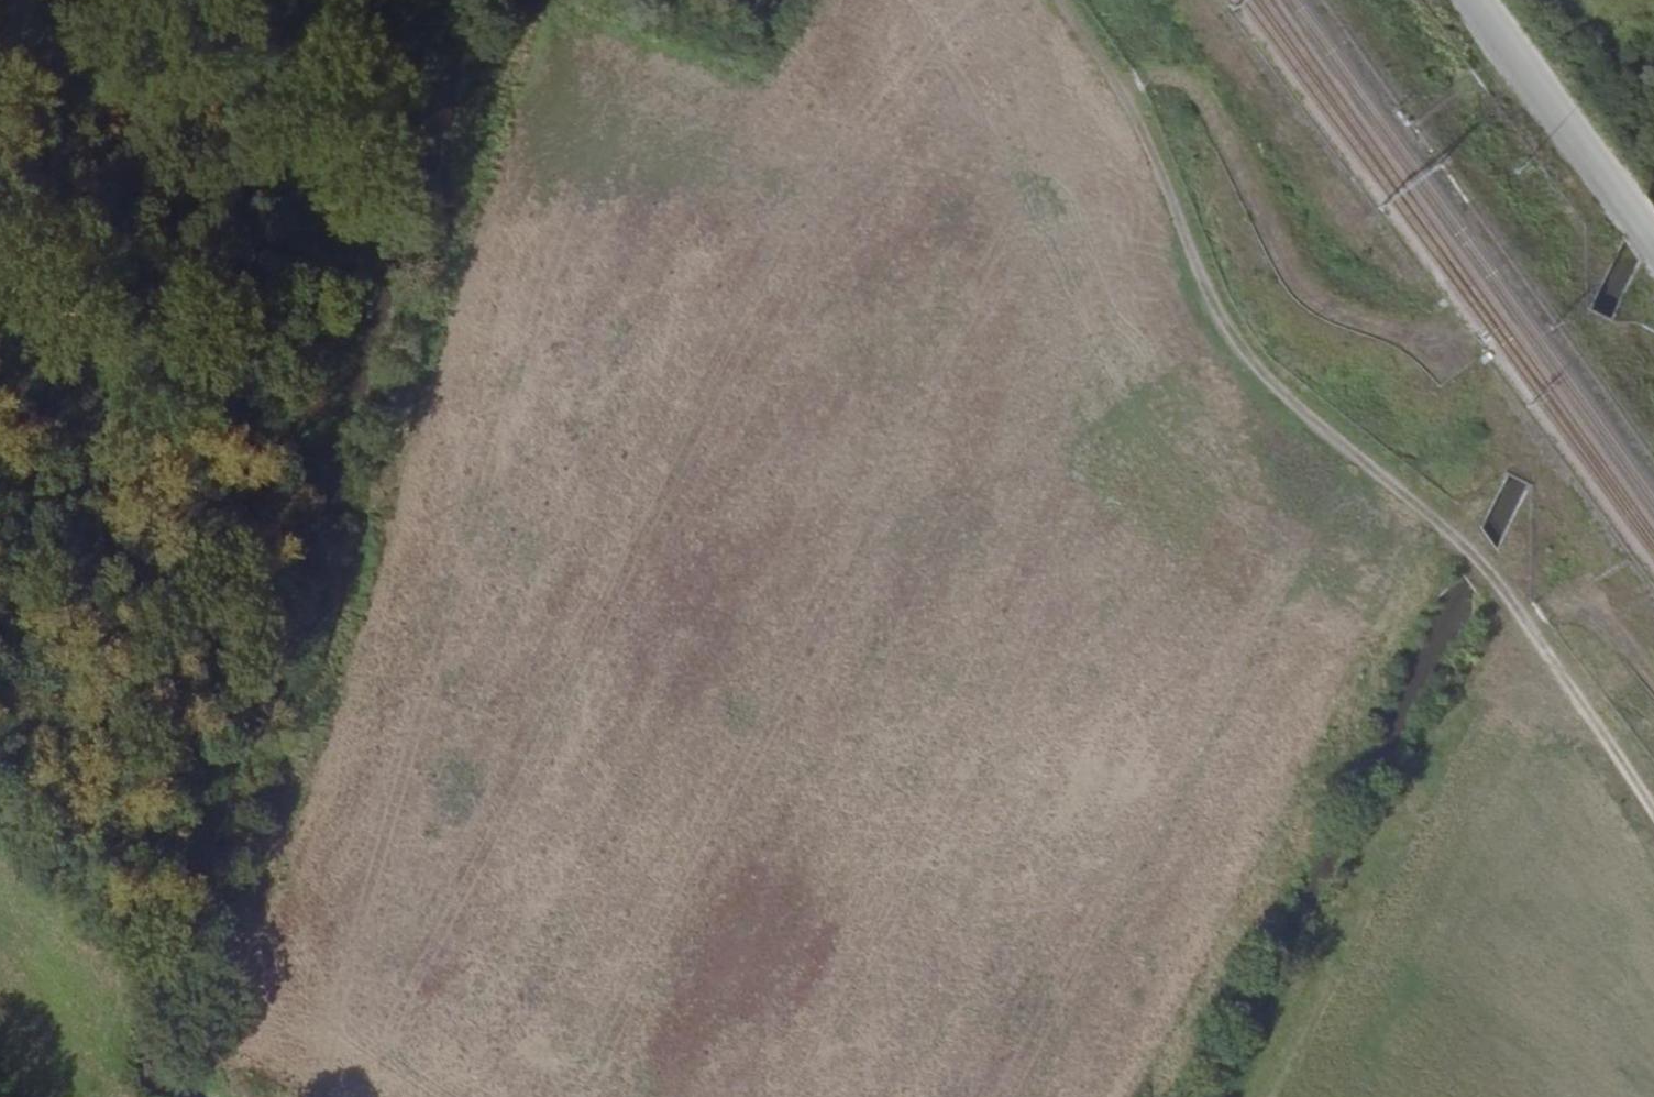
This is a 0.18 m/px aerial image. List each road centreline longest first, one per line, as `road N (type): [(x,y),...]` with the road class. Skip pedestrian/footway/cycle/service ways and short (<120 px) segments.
road 1 (track): [(1653,813),(1491,573),(1241,354),(1214,313),(1121,85),(1061,0)]
road 2 (unclassified): [(1653,238),(1478,0)]

